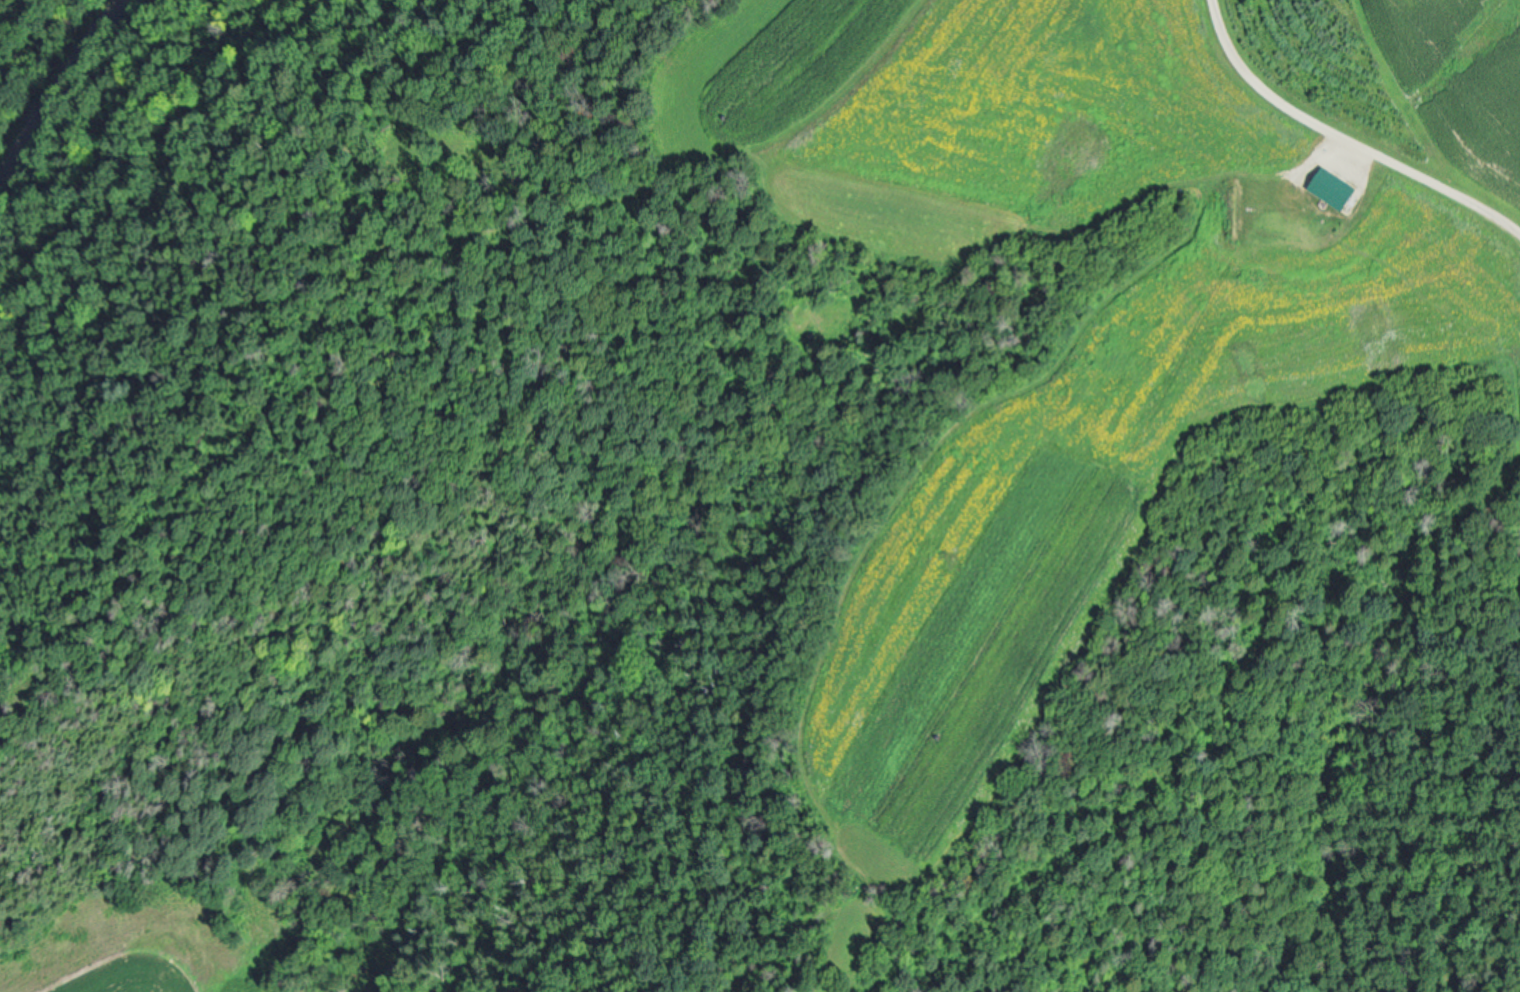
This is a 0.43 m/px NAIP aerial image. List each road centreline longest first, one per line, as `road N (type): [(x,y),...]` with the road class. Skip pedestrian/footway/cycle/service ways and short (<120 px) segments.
road 1 (residential): [(1519,232),(1266,92),(1237,59),(1212,0)]
road 2 (residential): [(0,171),(119,0)]

